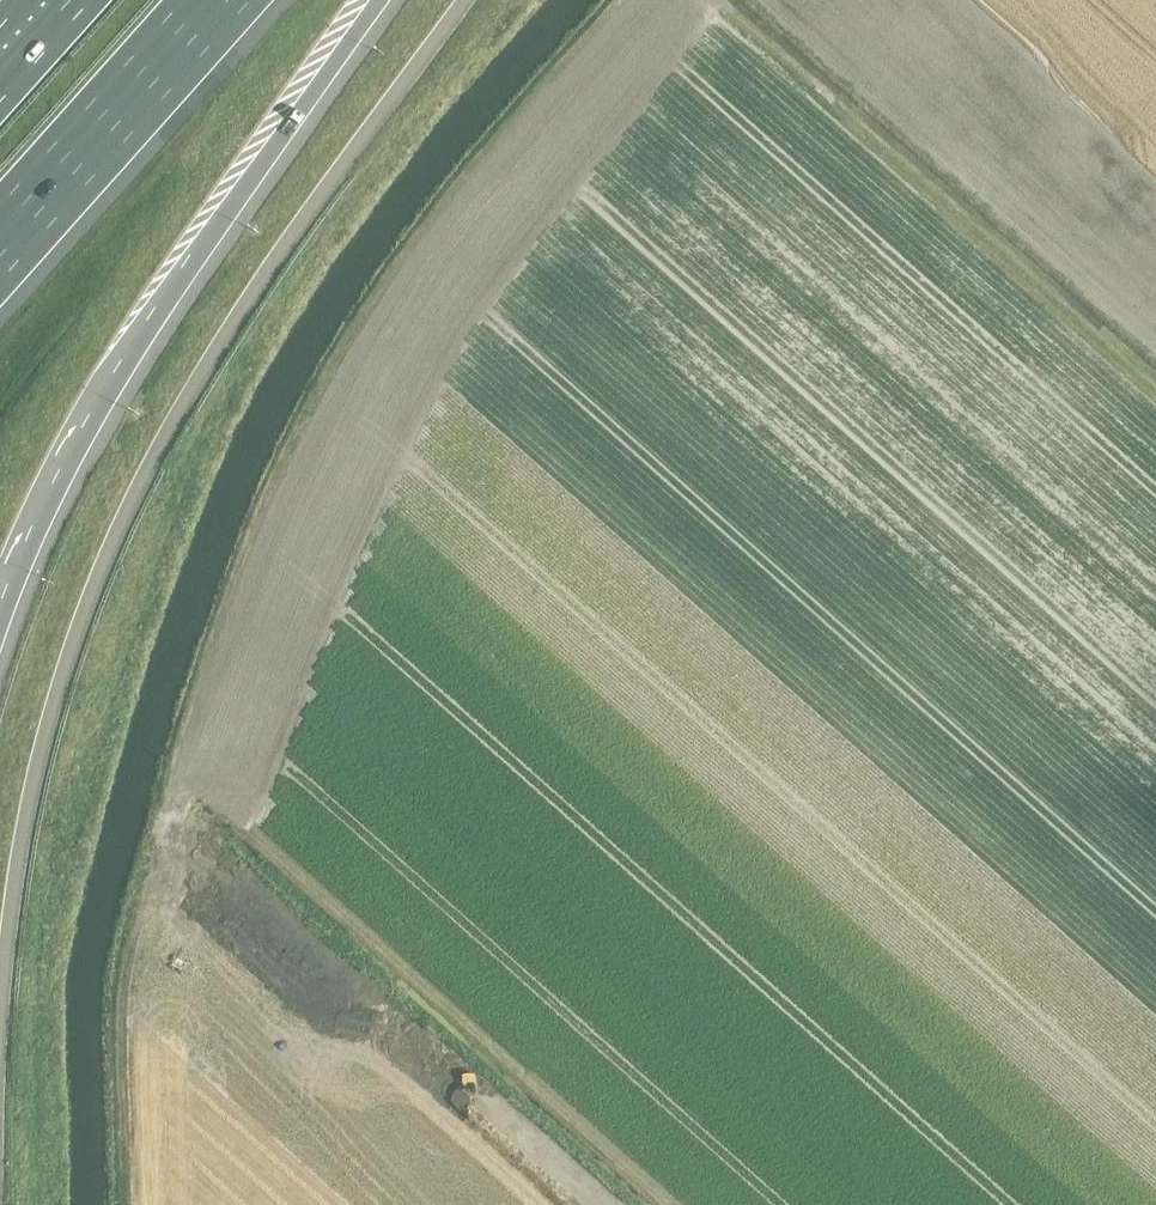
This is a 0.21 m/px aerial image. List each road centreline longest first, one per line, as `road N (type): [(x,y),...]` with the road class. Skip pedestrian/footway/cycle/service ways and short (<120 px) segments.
road 1 (motorway): [(0,626),(77,449),(144,334),(379,0)]
road 2 (motorway): [(0,244),(217,0)]

